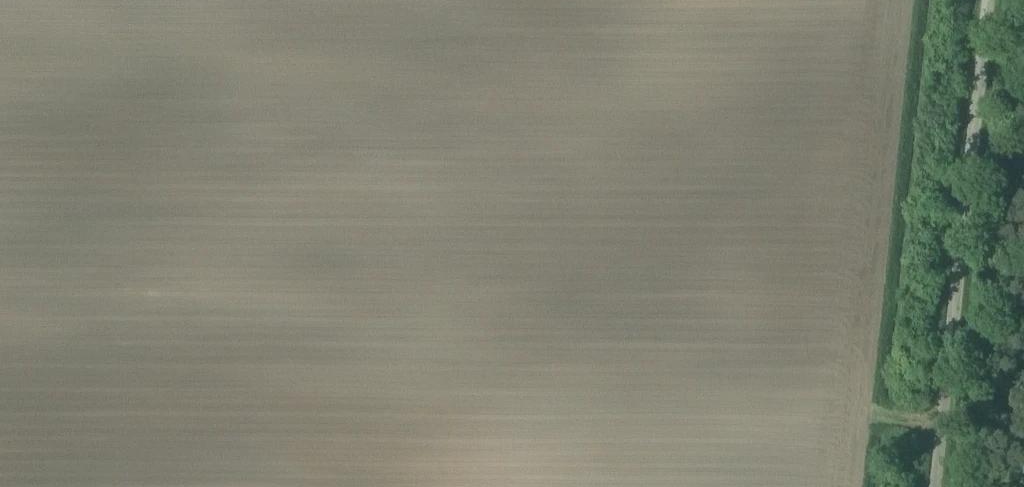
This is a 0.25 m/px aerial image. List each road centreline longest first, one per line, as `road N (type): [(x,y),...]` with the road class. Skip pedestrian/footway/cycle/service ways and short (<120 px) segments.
road 1 (unclassified): [(987,0),(925,486)]

